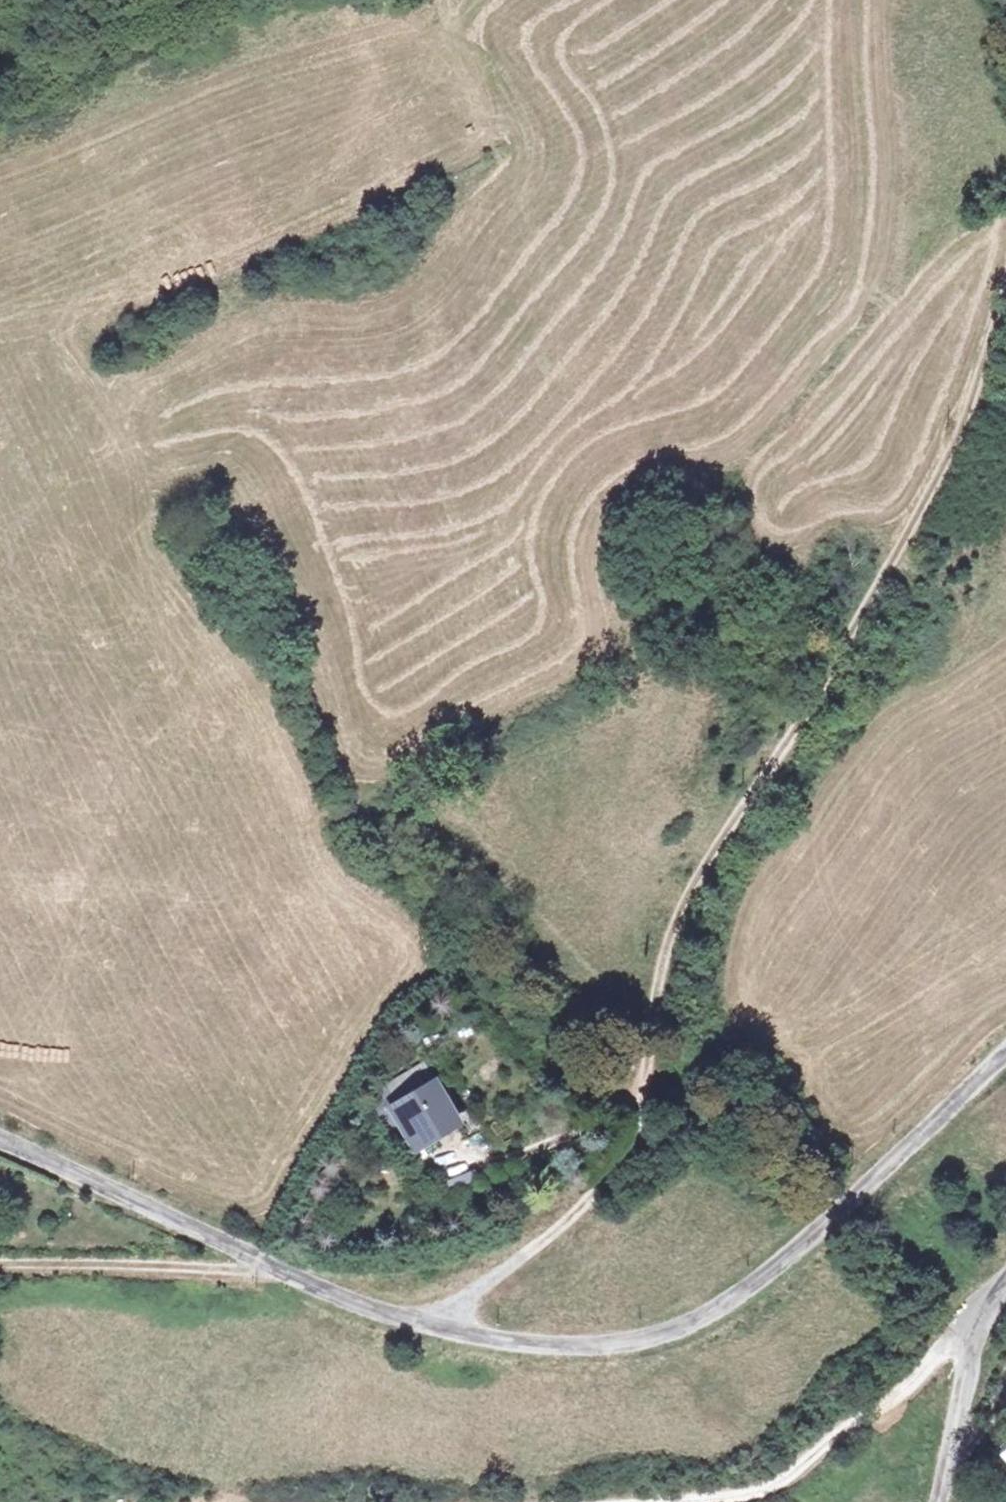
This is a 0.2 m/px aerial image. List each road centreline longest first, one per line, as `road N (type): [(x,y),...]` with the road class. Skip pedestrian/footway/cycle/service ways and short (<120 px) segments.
road 1 (track): [(435,1326),(595,1197),(640,1133),(650,1015),(693,873),(948,463),(1005,300)]
road 2 (residential): [(1005,1053),(825,1225),(706,1311),(640,1341),(529,1346),(366,1305),(0,1141)]
road 3 (residential): [(935,1501),(981,1320),(1005,1287)]

